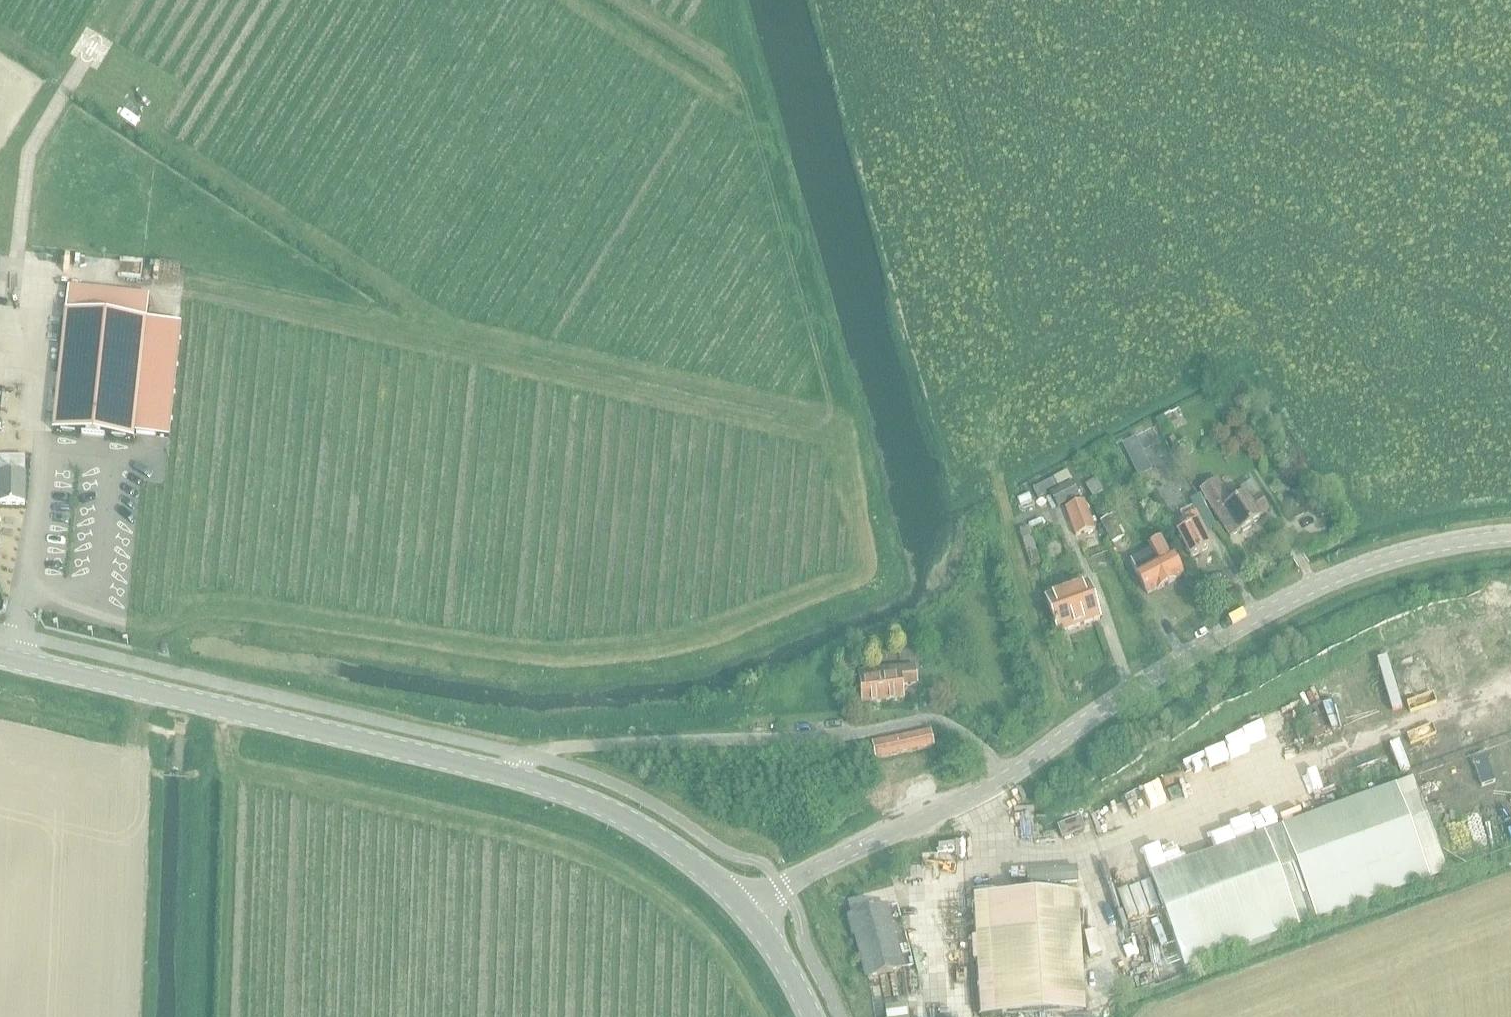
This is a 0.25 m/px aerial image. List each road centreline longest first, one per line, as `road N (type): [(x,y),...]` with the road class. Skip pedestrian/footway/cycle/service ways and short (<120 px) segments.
road 1 (tertiary): [(1003,776),(1230,629),(1319,583),(1415,549),(1510,536)]
road 2 (unclassified): [(508,775),(525,755),(557,745),(844,734),(928,719),(970,736),(1003,776)]
road 3 (tertiary): [(508,775),(0,654)]
road 4 (track): [(244,691),(209,759),(199,1016)]
road 5 (tertiary): [(749,907),(1003,776)]
road 6 (tertiary): [(749,907),(668,841),(591,800),(508,775)]
road 7 (tertiary): [(812,1016),(749,907)]

